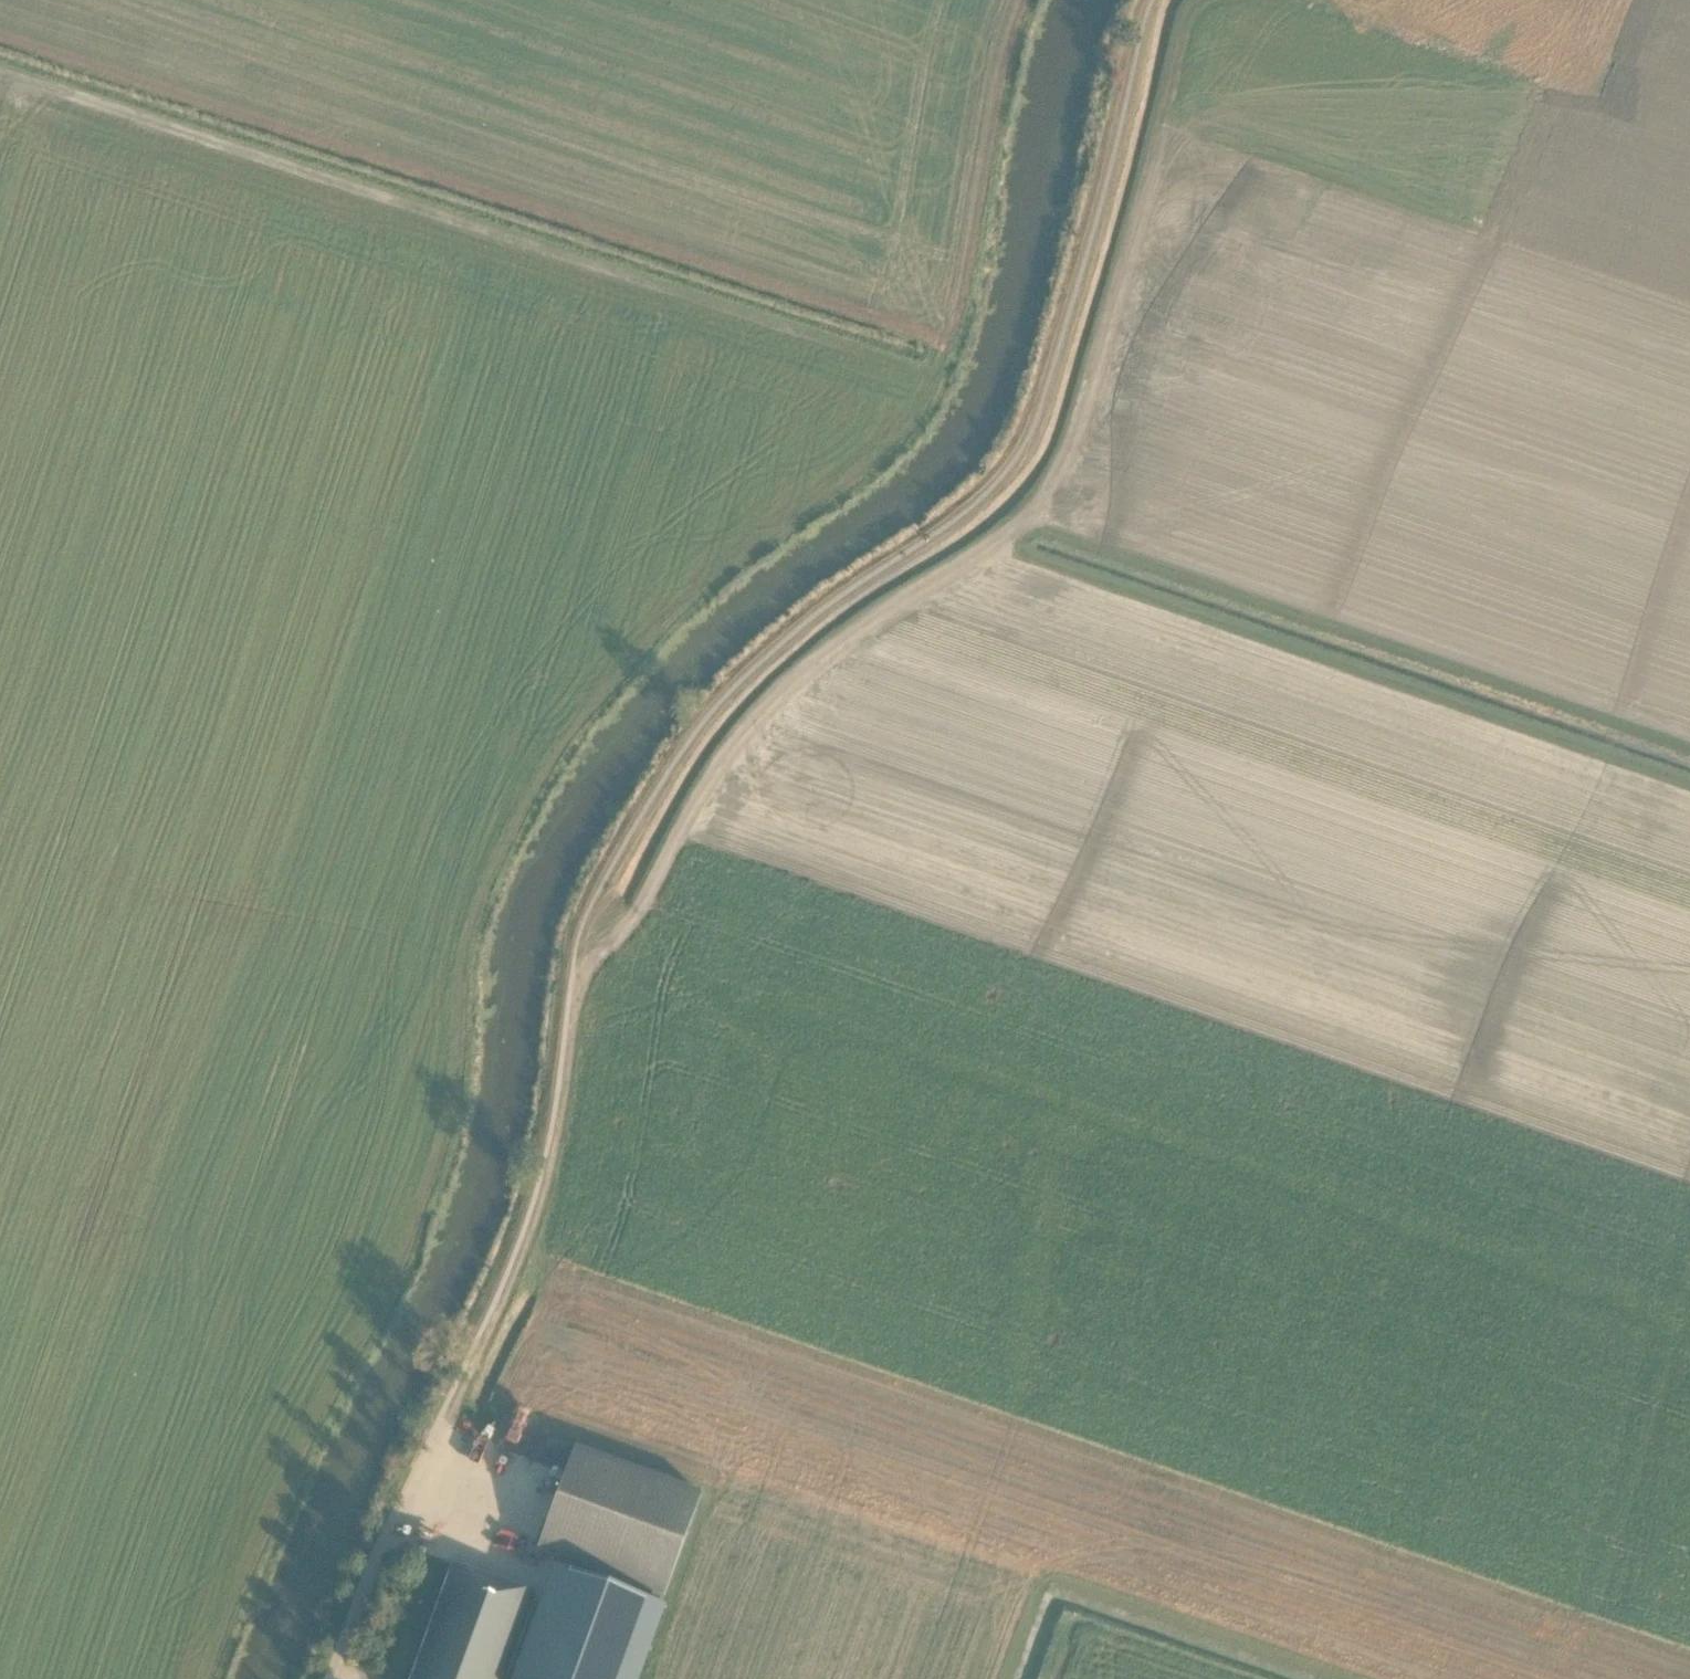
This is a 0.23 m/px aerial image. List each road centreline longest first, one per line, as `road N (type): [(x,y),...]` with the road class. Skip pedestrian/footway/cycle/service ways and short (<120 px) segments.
road 1 (unclassified): [(331,1678),(437,1422)]

